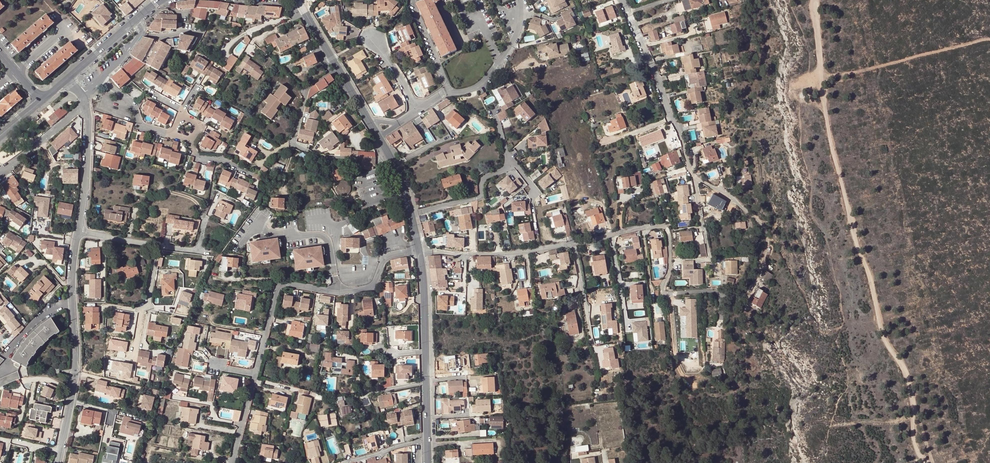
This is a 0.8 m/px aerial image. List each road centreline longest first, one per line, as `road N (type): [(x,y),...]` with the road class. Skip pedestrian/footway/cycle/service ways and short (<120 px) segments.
road 1 (track): [(926,462),(912,434),(914,393),(878,320),(832,155),(814,0)]
road 2 (residential): [(231,462),(280,286),(368,289),(385,257),(419,252)]
road 3 (tertiary): [(57,462),(75,373),(79,231)]
road 4 (tertiary): [(419,252),(428,462)]
road 5 (residential): [(621,0),(692,176)]
road 6 (residential): [(572,243),(649,226),(699,228),(692,176)]
road 7 (track): [(989,40),(823,80)]
road 8 (residential): [(419,252),(486,254),(572,243)]
road 9 (tertiary): [(79,231),(85,104)]
road 10 (tertiary): [(379,136),(419,252)]

